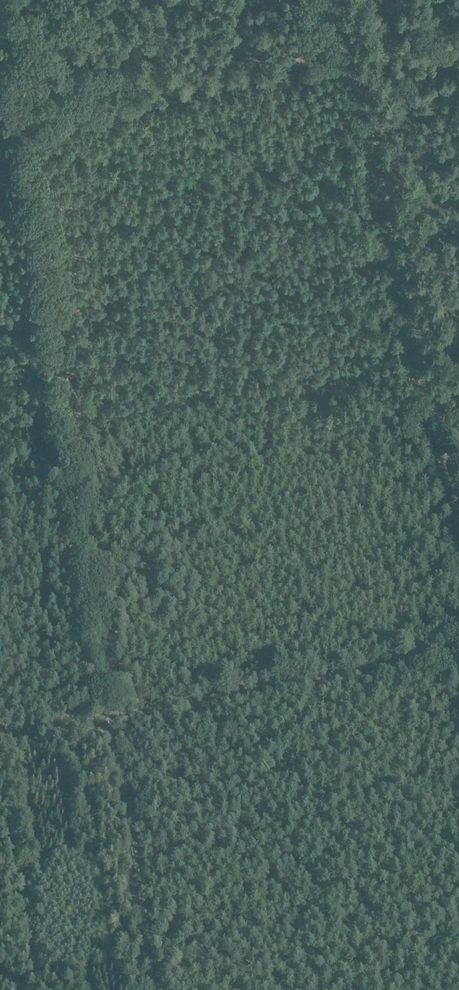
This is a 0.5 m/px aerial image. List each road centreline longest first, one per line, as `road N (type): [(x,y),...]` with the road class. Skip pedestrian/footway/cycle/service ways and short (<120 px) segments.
road 1 (track): [(157,989),(108,722),(7,0)]
road 2 (track): [(351,56),(458,527)]
road 3 (track): [(0,743),(458,653)]
road 4 (track): [(351,56),(0,126)]

